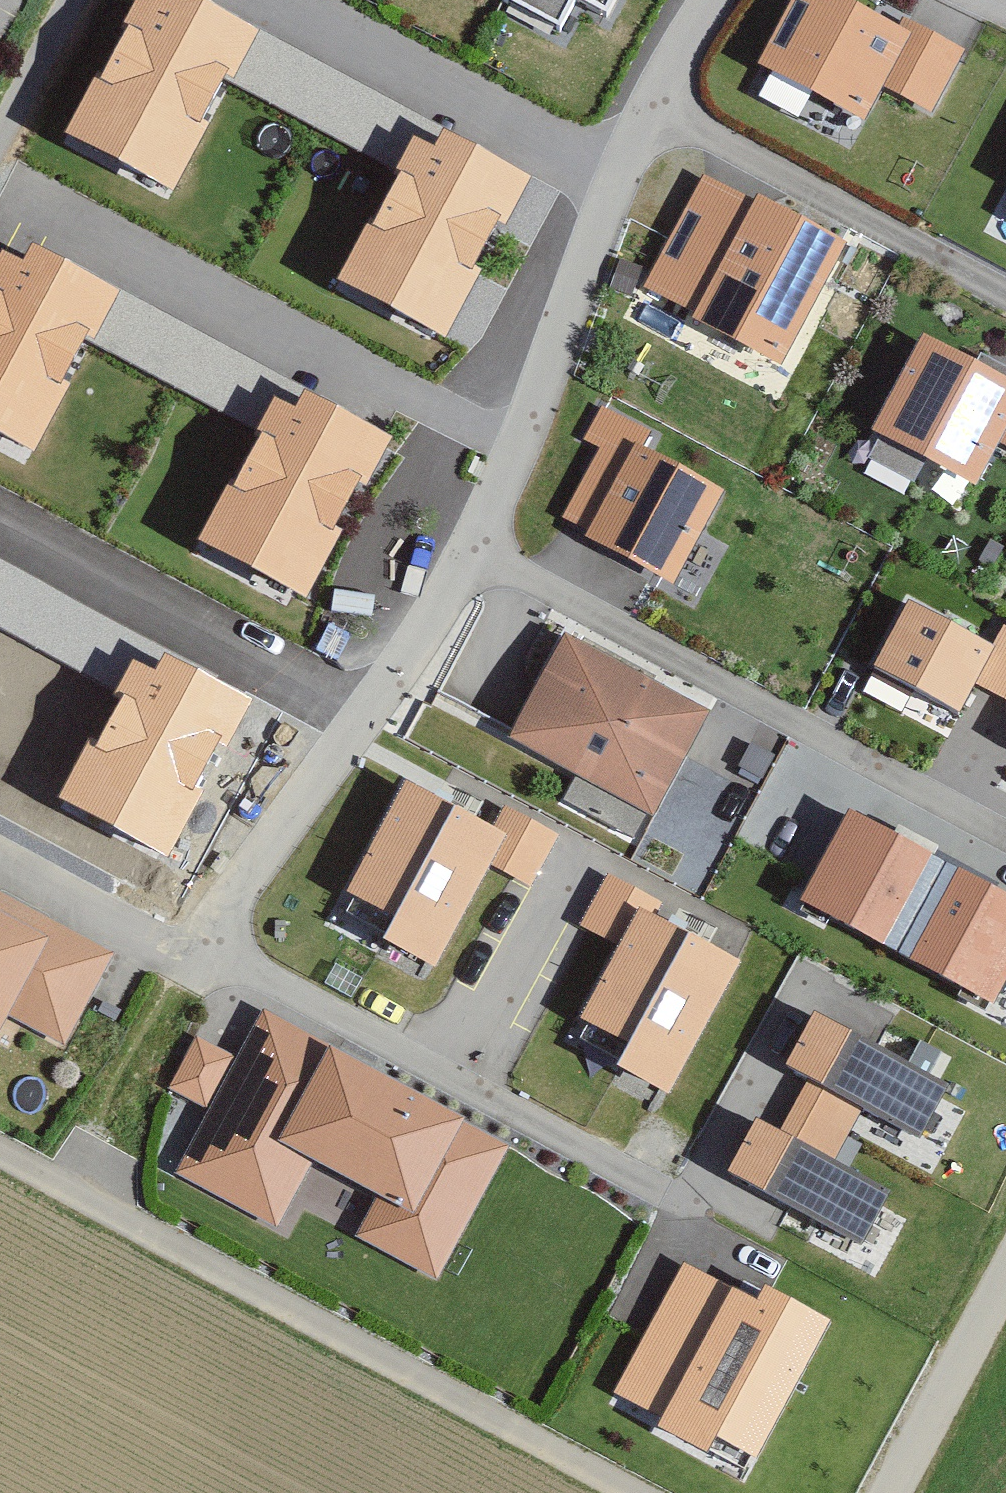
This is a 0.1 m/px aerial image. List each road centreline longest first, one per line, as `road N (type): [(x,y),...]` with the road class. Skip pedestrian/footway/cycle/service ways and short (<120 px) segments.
road 1 (residential): [(651,1492),(0,1149)]
road 2 (residential): [(190,951),(695,1211)]
road 3 (residential): [(519,451),(41,194)]
road 4 (residential): [(365,715),(0,523)]
road 5 (residential): [(619,176),(282,0)]
road 6 (residential): [(519,451),(474,548),(365,715)]
road 7 (residential): [(365,715),(190,951)]
road 8 (residential): [(619,176),(519,451)]
road 9 (unclassified): [(1005,1270),(886,1492)]
road 10 (residential): [(190,951),(0,853)]
road 11 (residential): [(711,0),(619,176)]
road 12 (residential): [(0,141),(75,0)]

